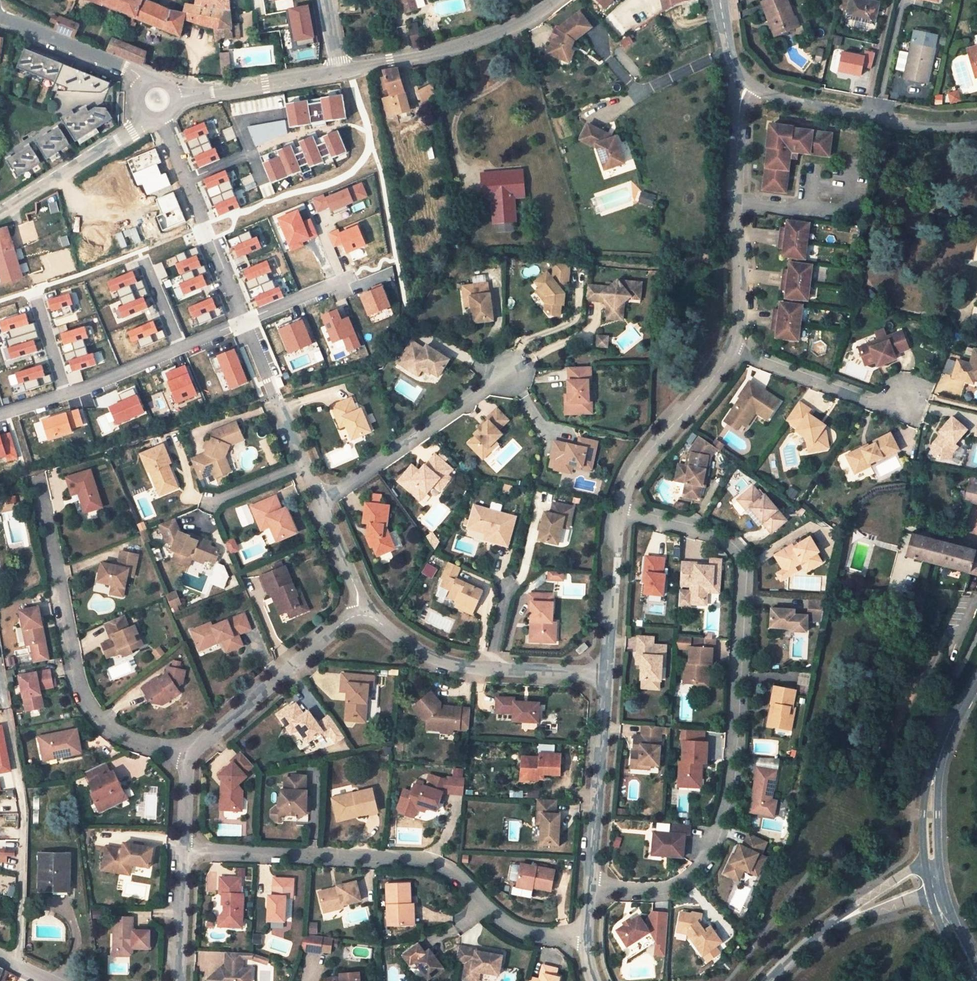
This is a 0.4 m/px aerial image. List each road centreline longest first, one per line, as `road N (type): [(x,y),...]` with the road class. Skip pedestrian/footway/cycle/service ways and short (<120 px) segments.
road 1 (residential): [(618,513),(714,538),(733,551),(741,571),(728,789),(710,848),(687,878),(661,889),(590,885)]
road 2 (residential): [(184,850),(420,858),(448,867),(516,928),(586,935)]
road 3 (residential): [(186,755),(127,738),(85,698),(38,471)]
road 4 (residential): [(746,88),(734,203),(740,314),(732,351)]
road 5 (residential): [(605,676),(462,667),(433,658),(361,611)]
road 6 (residential): [(746,88),(886,121),(976,118)]
road 7 (residential): [(319,503),(509,372)]
road 8 (residential): [(340,73),(478,43),(556,0)]
road 9 (residential): [(361,611),(186,755)]
road 10 (residential): [(605,676),(590,885)]
road 11 (residential): [(732,351),(631,478),(618,513)]
road 12 (residential): [(319,503),(244,321)]
road 13 (residential): [(906,416),(732,351)]
road 14 (residential): [(175,98),(340,73)]
road 15 (residential): [(0,13),(146,87)]
road 16 (residential): [(618,513),(605,676)]
road 17 (residential): [(244,321),(188,180)]
road 18 (residential): [(177,980),(184,850)]
road 19 (residential): [(66,393),(180,348)]
road 20 (tertiary): [(931,856),(930,814),(947,738)]

